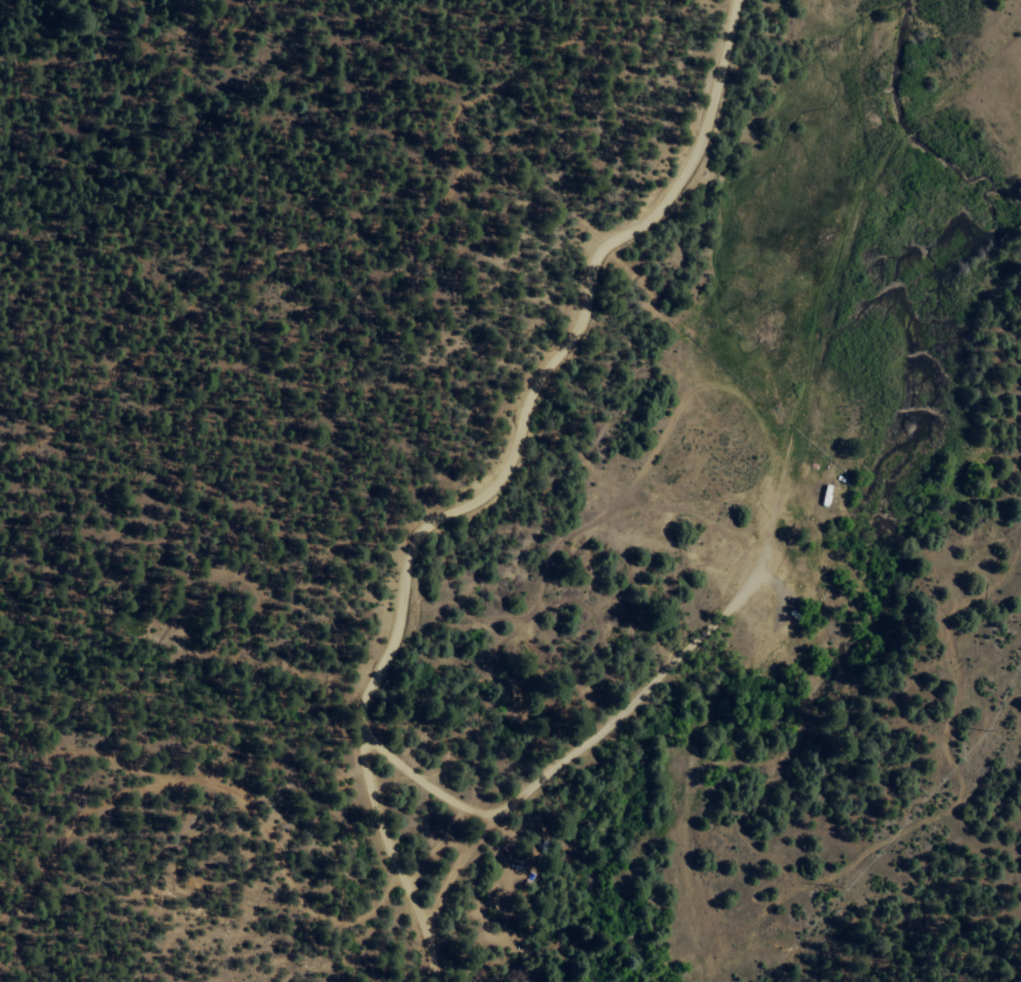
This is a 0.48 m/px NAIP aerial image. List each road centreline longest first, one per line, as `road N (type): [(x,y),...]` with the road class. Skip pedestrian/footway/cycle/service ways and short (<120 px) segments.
road 1 (track): [(736,0),(688,162),(647,223),(587,267),(582,316),(528,396),(506,467),(475,505),(429,523),(410,542),(361,745),(388,849),(428,932),(431,981)]

